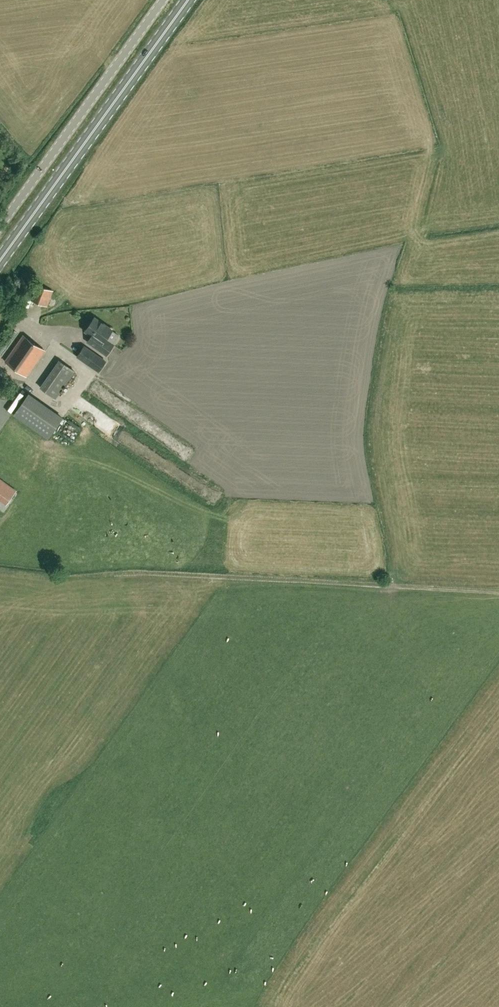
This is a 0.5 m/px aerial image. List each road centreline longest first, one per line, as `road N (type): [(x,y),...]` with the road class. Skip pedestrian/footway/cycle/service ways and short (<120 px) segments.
road 1 (primary): [(0,263),(189,0)]
road 2 (unclassified): [(0,226),(162,0)]

